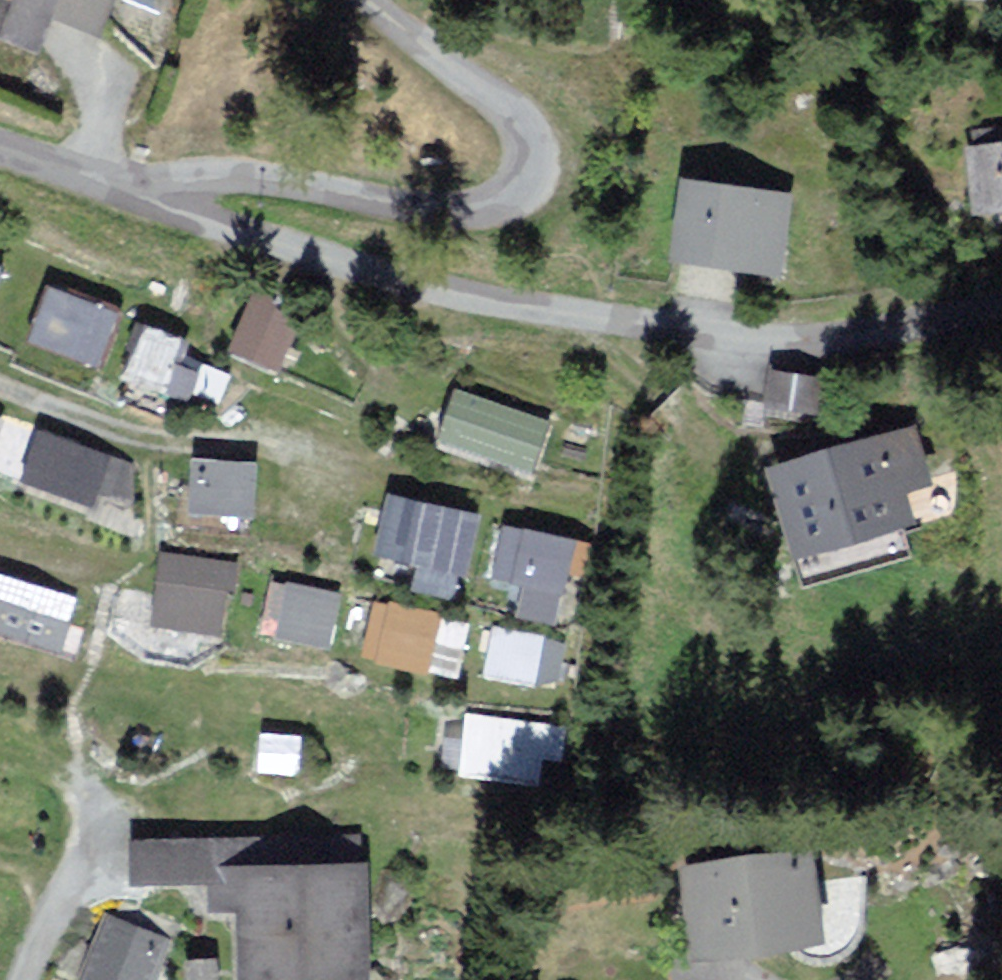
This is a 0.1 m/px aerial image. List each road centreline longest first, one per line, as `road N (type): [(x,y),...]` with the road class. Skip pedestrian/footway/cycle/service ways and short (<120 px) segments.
road 1 (residential): [(149,205),(477,299),(721,334),(859,334),(1001,308)]
road 2 (residential): [(149,205),(170,178),(222,177),(483,218),(511,207),(527,191),(533,162),(522,136),(369,0)]
road 3 (residential): [(0,146),(149,205)]

